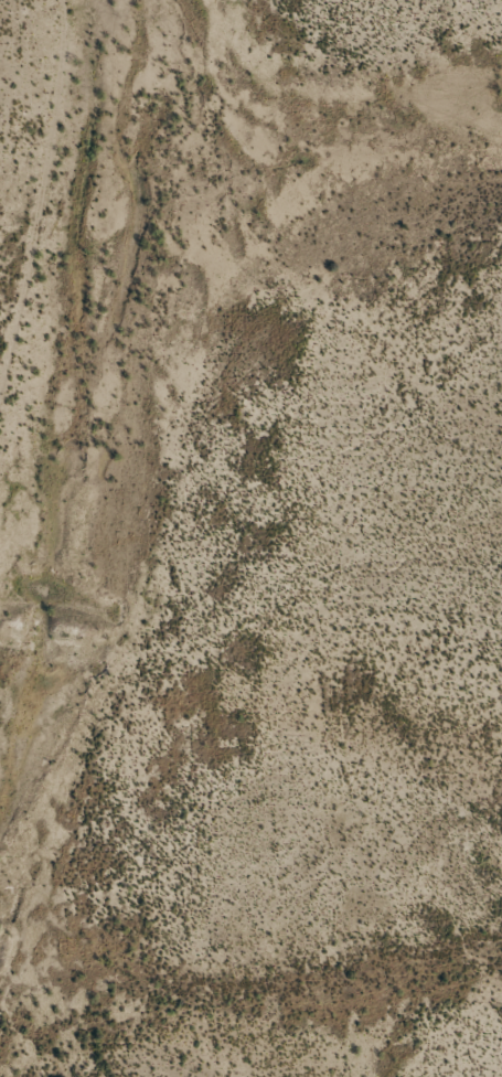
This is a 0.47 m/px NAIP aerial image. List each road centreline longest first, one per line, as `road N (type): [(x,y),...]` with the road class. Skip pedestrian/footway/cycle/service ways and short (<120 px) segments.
road 1 (track): [(0,392),(68,182),(73,0)]

